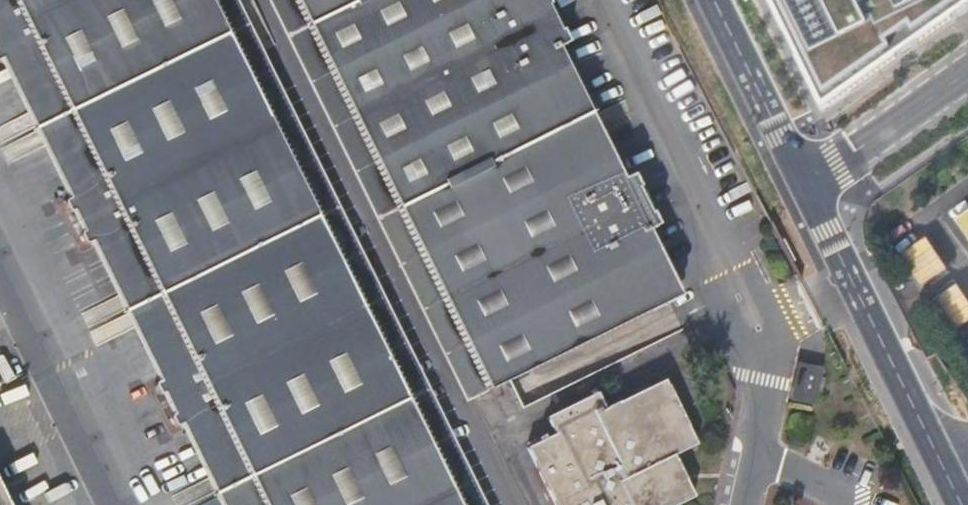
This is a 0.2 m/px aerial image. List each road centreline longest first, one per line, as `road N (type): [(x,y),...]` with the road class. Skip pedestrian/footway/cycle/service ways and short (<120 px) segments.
road 1 (residential): [(797,191),(961,504)]
road 2 (residential): [(695,0),(797,191)]
road 3 (residential): [(967,71),(797,191)]

